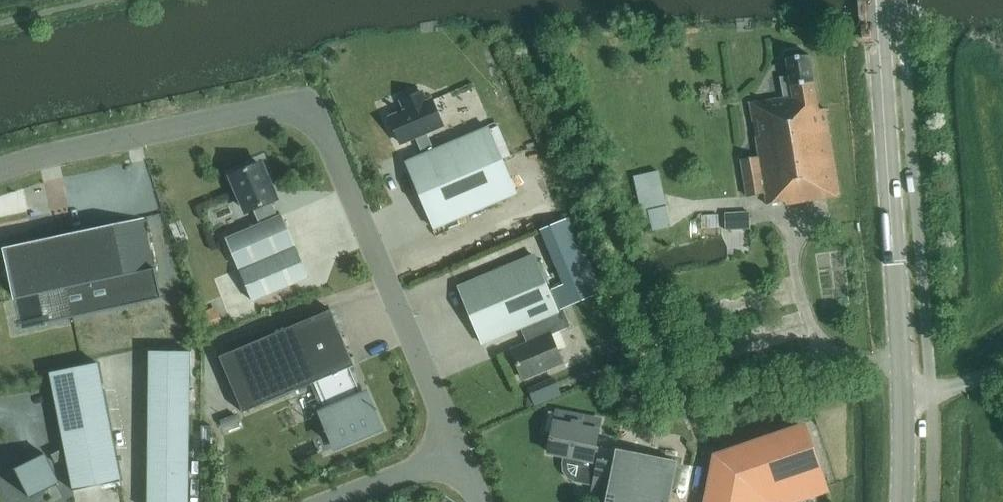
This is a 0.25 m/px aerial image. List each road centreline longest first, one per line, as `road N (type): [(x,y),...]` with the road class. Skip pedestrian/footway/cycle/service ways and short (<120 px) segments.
road 1 (unclassified): [(0,171),(252,109),(309,116),(325,133),(460,451)]
road 2 (tertiary): [(905,501),(877,0)]
road 3 (unclassified): [(332,501),(460,451)]

